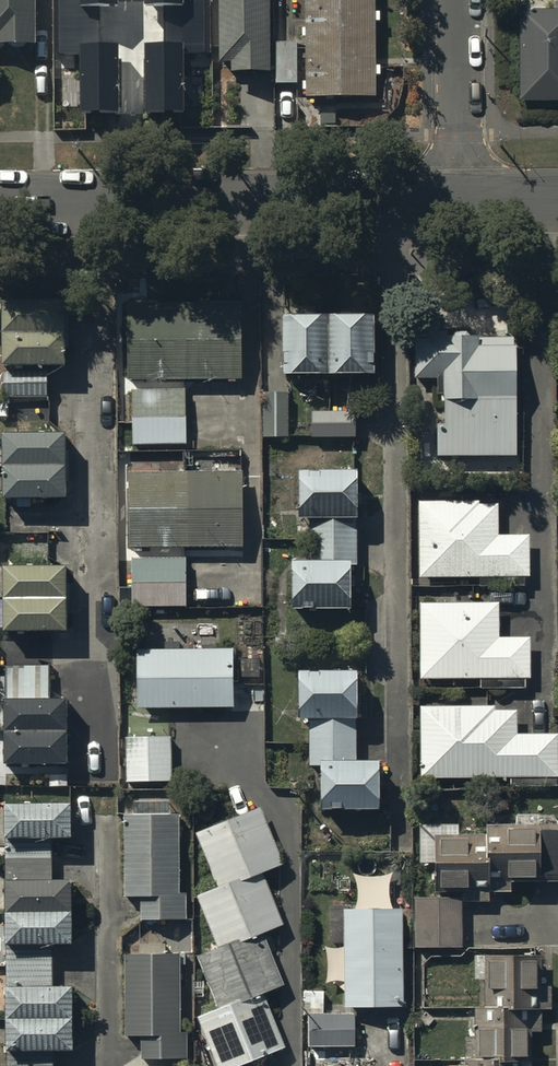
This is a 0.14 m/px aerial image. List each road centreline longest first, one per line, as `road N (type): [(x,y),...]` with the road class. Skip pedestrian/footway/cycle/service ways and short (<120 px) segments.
road 1 (residential): [(460,204),(0,206)]
road 2 (residential): [(459,0),(460,204)]

